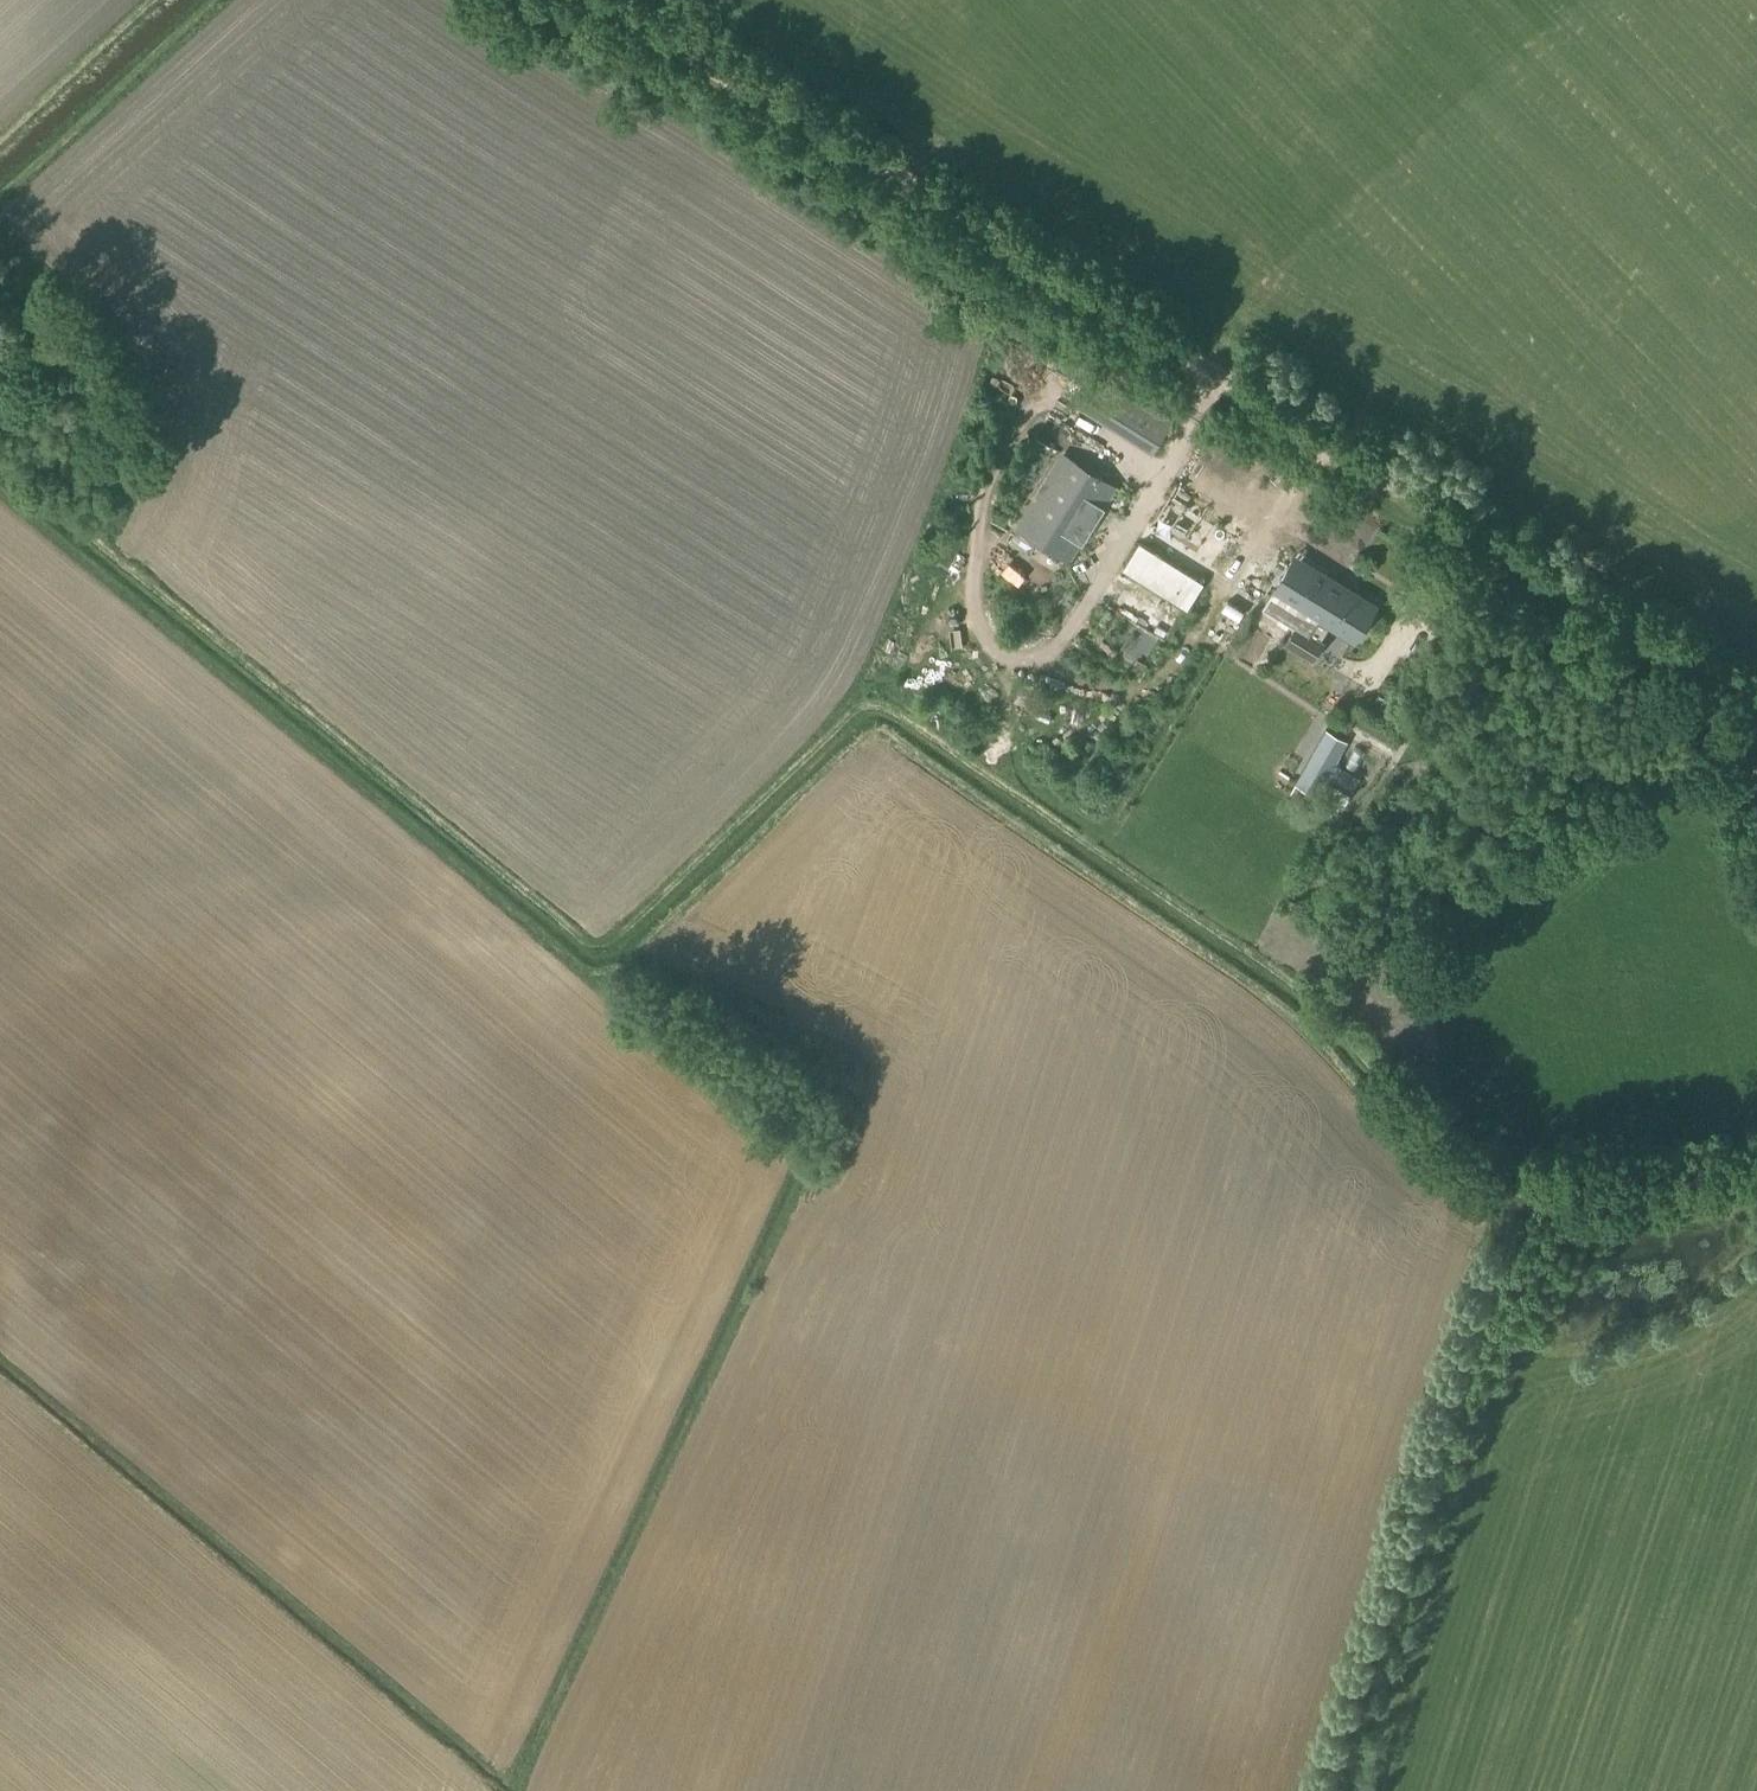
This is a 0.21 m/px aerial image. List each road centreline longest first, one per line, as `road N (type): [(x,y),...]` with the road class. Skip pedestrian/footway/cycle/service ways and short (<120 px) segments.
road 1 (track): [(1219,379),(808,117),(606,0)]
road 2 (unclassified): [(1756,702),(1219,379)]

